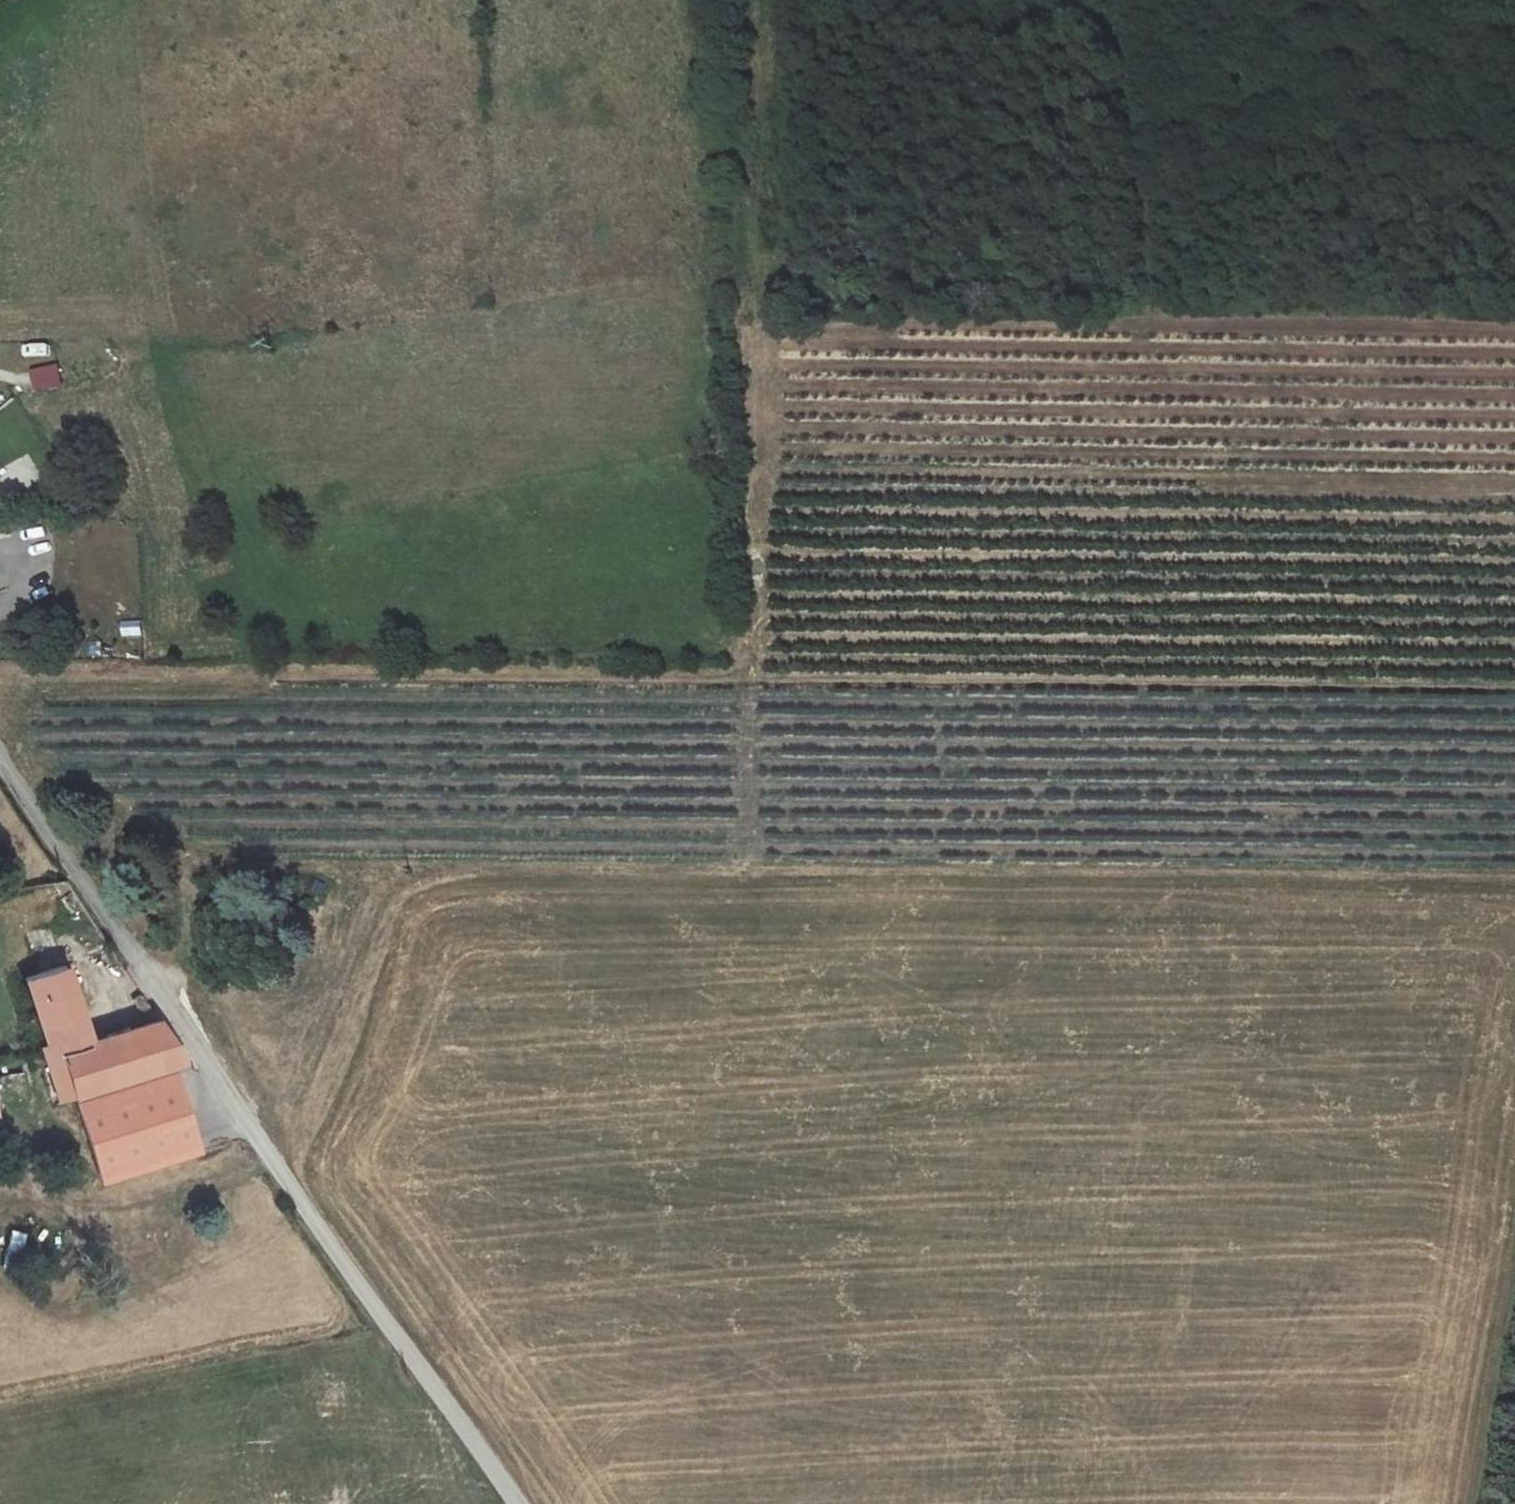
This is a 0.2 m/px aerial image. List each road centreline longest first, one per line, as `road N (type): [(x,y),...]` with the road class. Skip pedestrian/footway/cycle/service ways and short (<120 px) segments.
road 1 (unclassified): [(517,1503),(295,1196),(0,756)]
road 2 (track): [(774,356),(756,316),(755,0)]
road 3 (track): [(1155,321),(1119,0)]

